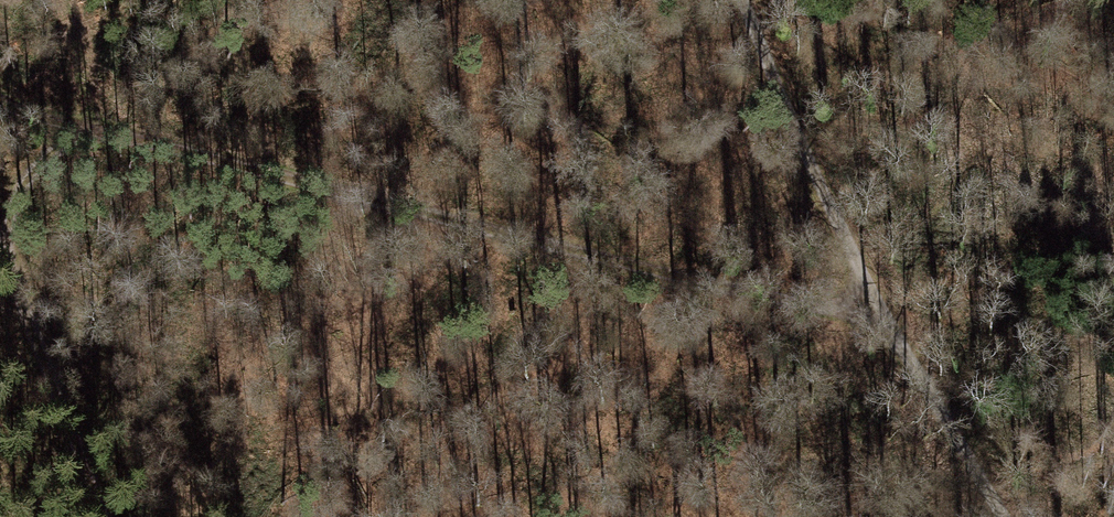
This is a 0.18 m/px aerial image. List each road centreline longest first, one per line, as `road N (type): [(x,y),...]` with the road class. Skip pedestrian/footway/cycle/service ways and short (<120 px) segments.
road 1 (track): [(95,134),(886,325)]
road 2 (track): [(740,0),(886,325)]
road 3 (track): [(103,516),(0,252)]
road 4 (track): [(886,325),(942,401),(1005,516)]
road 5 (track): [(95,134),(44,156),(19,186),(0,242)]

